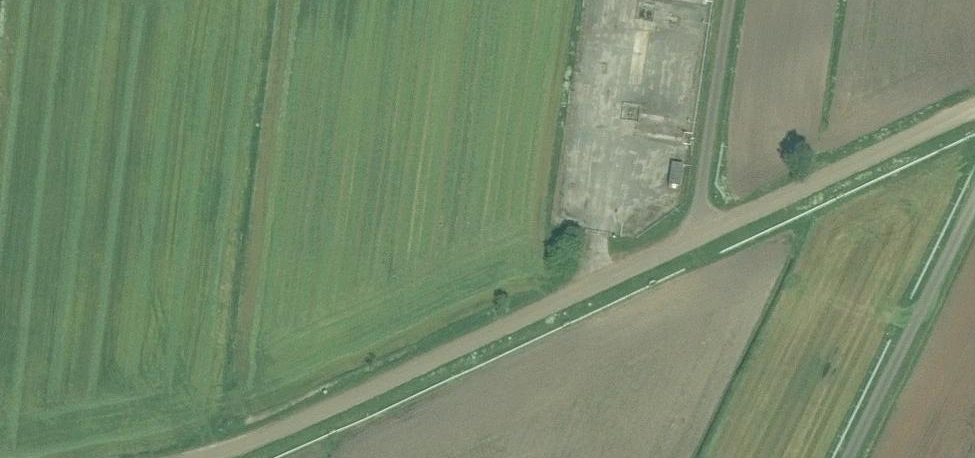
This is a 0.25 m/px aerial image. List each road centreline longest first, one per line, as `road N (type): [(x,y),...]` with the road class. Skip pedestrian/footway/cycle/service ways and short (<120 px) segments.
road 1 (unclassified): [(974,117),(186,457)]
road 2 (track): [(974,193),(848,457)]
road 3 (track): [(696,238),(732,0)]

